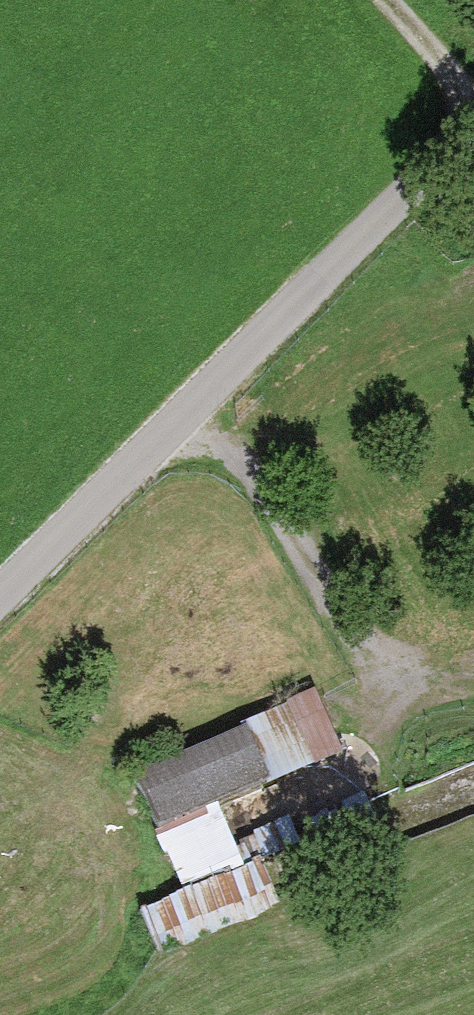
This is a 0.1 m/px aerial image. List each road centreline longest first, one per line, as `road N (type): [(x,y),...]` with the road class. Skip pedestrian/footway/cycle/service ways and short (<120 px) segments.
road 1 (unclassified): [(0,595),(473,129)]
road 2 (track): [(182,416),(254,474),(398,710)]
road 3 (track): [(399,0),(473,97)]

